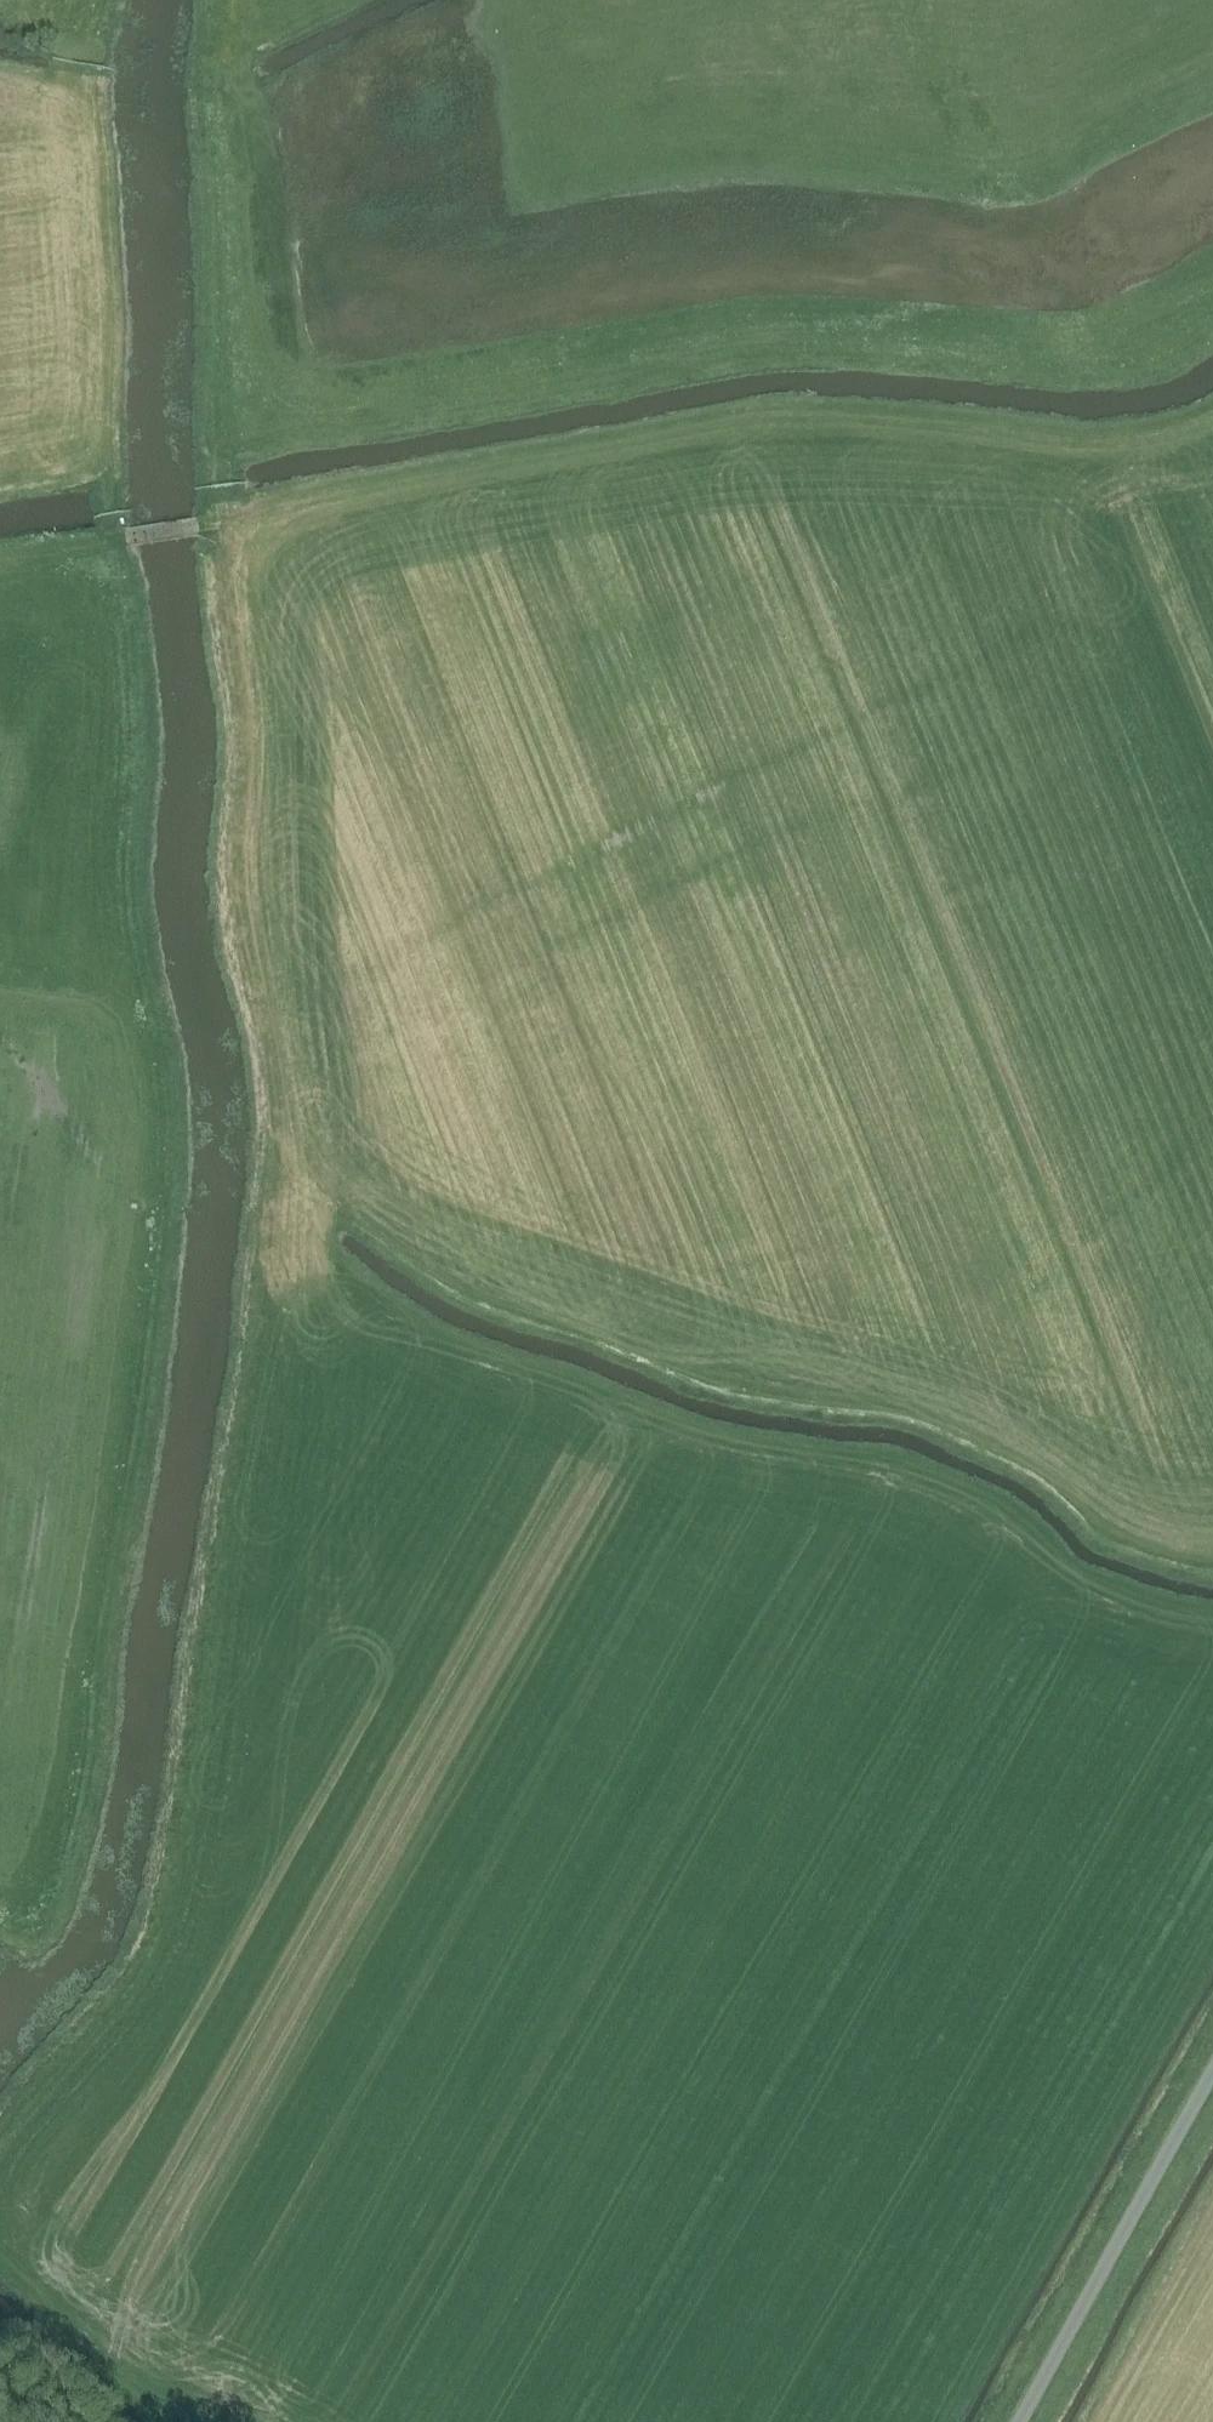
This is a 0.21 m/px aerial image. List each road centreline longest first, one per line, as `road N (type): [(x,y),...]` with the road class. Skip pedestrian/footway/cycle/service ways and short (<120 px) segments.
road 1 (unclassified): [(1020,2421),(1212,2079)]
road 2 (track): [(56,549),(292,514)]

